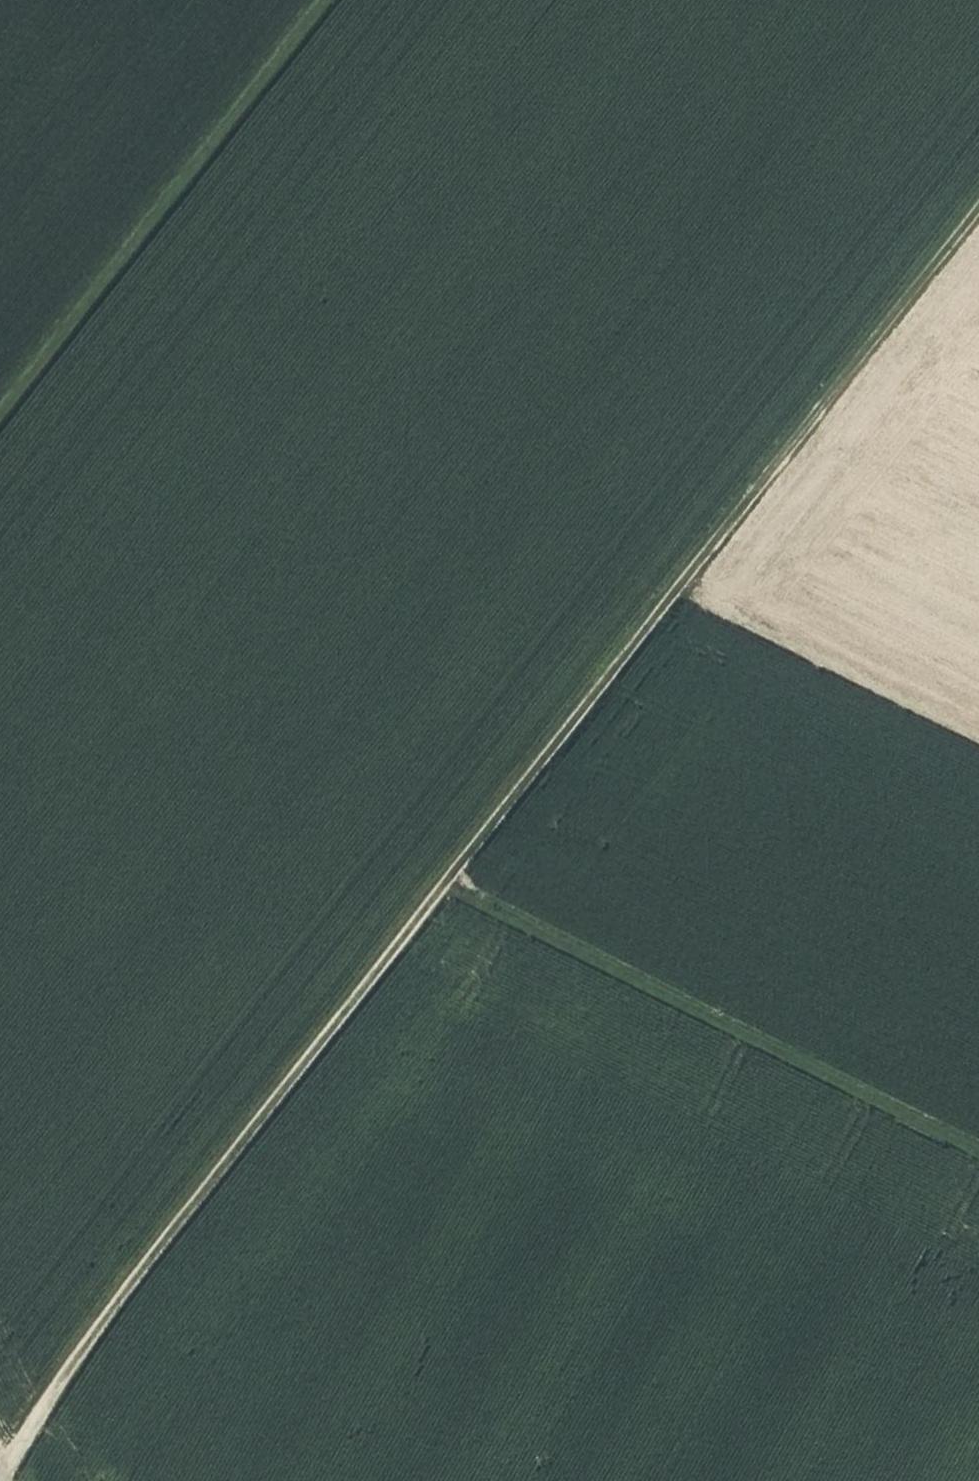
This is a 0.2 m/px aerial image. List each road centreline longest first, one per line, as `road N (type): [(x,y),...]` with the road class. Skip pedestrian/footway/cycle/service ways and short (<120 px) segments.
road 1 (track): [(978,205),(59,1388)]
road 2 (track): [(978,1148),(449,886)]
road 3 (track): [(321,0),(0,411)]

